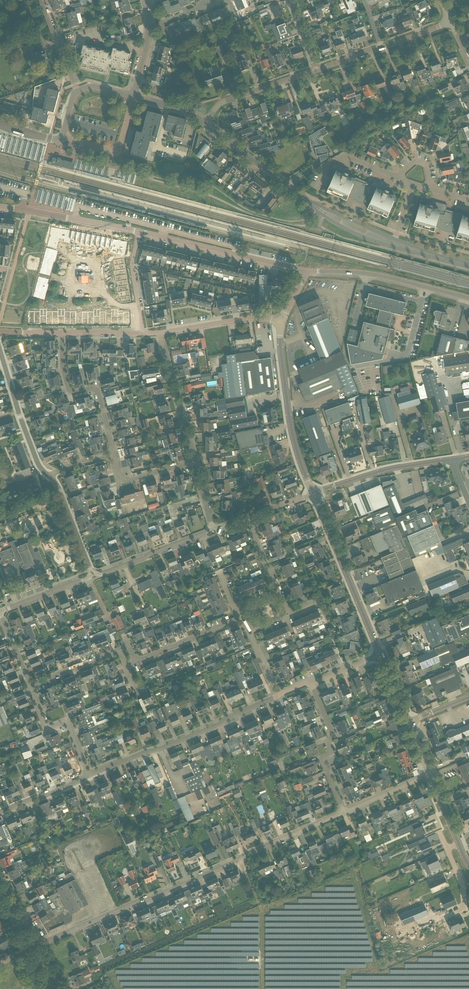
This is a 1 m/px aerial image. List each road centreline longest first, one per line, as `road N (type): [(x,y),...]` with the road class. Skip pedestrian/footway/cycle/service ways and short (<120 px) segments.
road 1 (residential): [(34,947),(343,813)]
road 2 (residential): [(88,775),(278,697)]
road 3 (unclassified): [(379,655),(312,495)]
road 4 (unclassified): [(312,495),(288,419),(282,326)]
road 5 (residential): [(306,270),(138,232)]
road 6 (unclassified): [(468,298),(369,274),(306,270)]
road 7 (residential): [(114,455),(98,391),(69,390),(62,333)]
road 8 (unclassified): [(312,495),(381,471),(452,461)]
road 9 (residential): [(138,232),(0,208)]
road 10 (residential): [(343,813),(323,763),(332,733),(312,683)]
road 11 (residential): [(196,461),(160,333)]
road 12 (residential): [(309,202),(204,124)]
road 13 (residential): [(92,576),(212,529)]
road 14 (residential): [(317,70),(220,103),(204,124)]
road 15 (residential): [(282,326),(257,318),(160,333)]

